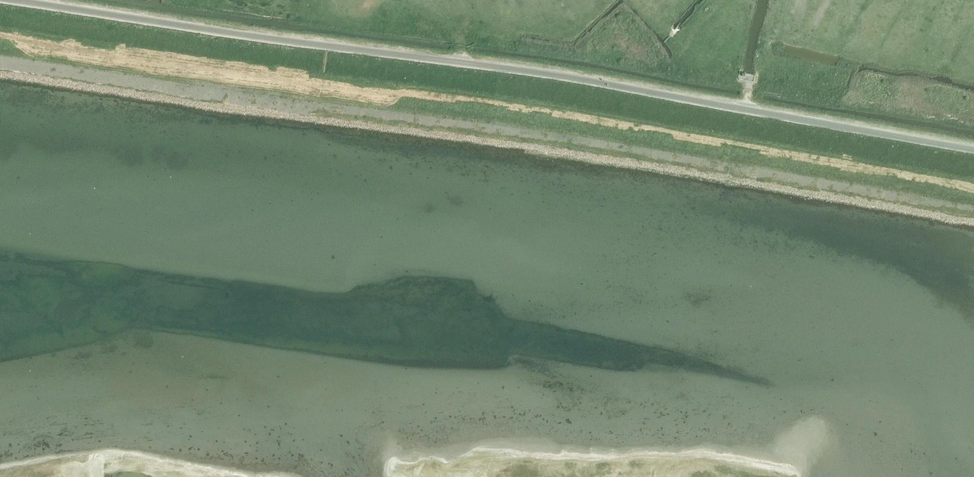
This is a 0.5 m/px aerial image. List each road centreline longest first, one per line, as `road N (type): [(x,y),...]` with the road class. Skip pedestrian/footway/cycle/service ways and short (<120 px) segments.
road 1 (track): [(0,35),(494,102),(973,188)]
road 2 (unclassified): [(973,150),(566,77),(8,0)]

